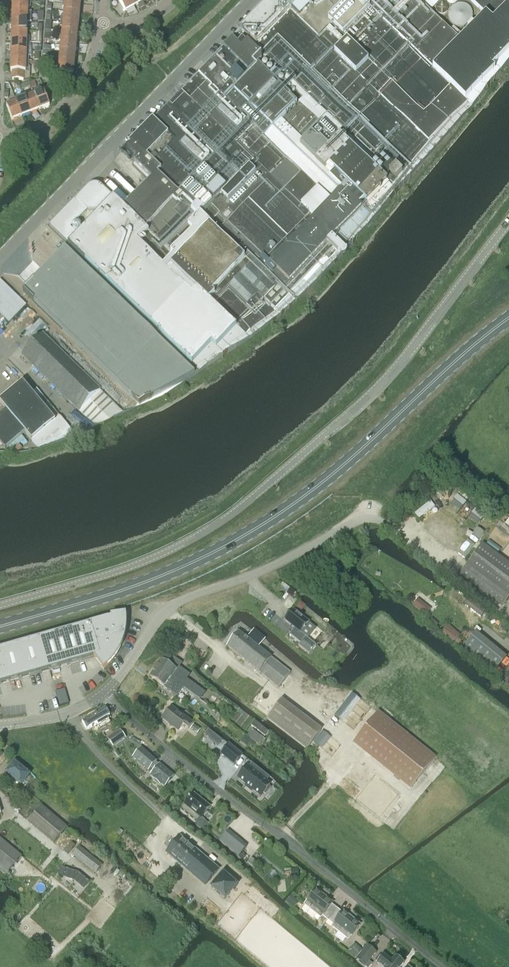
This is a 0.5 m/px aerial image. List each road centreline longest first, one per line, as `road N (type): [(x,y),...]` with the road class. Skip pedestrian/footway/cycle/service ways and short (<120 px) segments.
road 1 (unclassified): [(508,220),(386,378),(229,517),(154,558),(0,605)]
road 2 (primary): [(508,318),(350,460),(262,525),(135,586),(0,627)]
road 3 (unclassified): [(442,966),(103,693)]
road 4 (unclassified): [(0,260),(249,0)]
road 5 (residential): [(0,137),(35,127),(63,106),(84,81),(103,23)]
road 6 (track): [(508,620),(387,524)]

